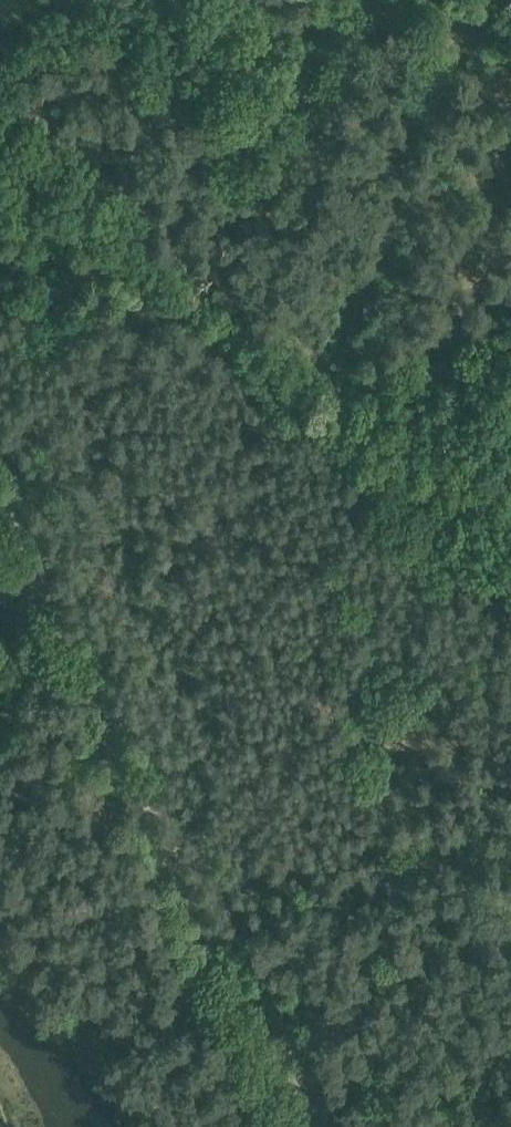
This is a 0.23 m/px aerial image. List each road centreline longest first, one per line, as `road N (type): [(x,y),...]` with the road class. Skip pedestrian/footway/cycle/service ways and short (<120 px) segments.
road 1 (track): [(0,534),(290,1126)]
road 2 (track): [(0,165),(367,472),(510,574)]

